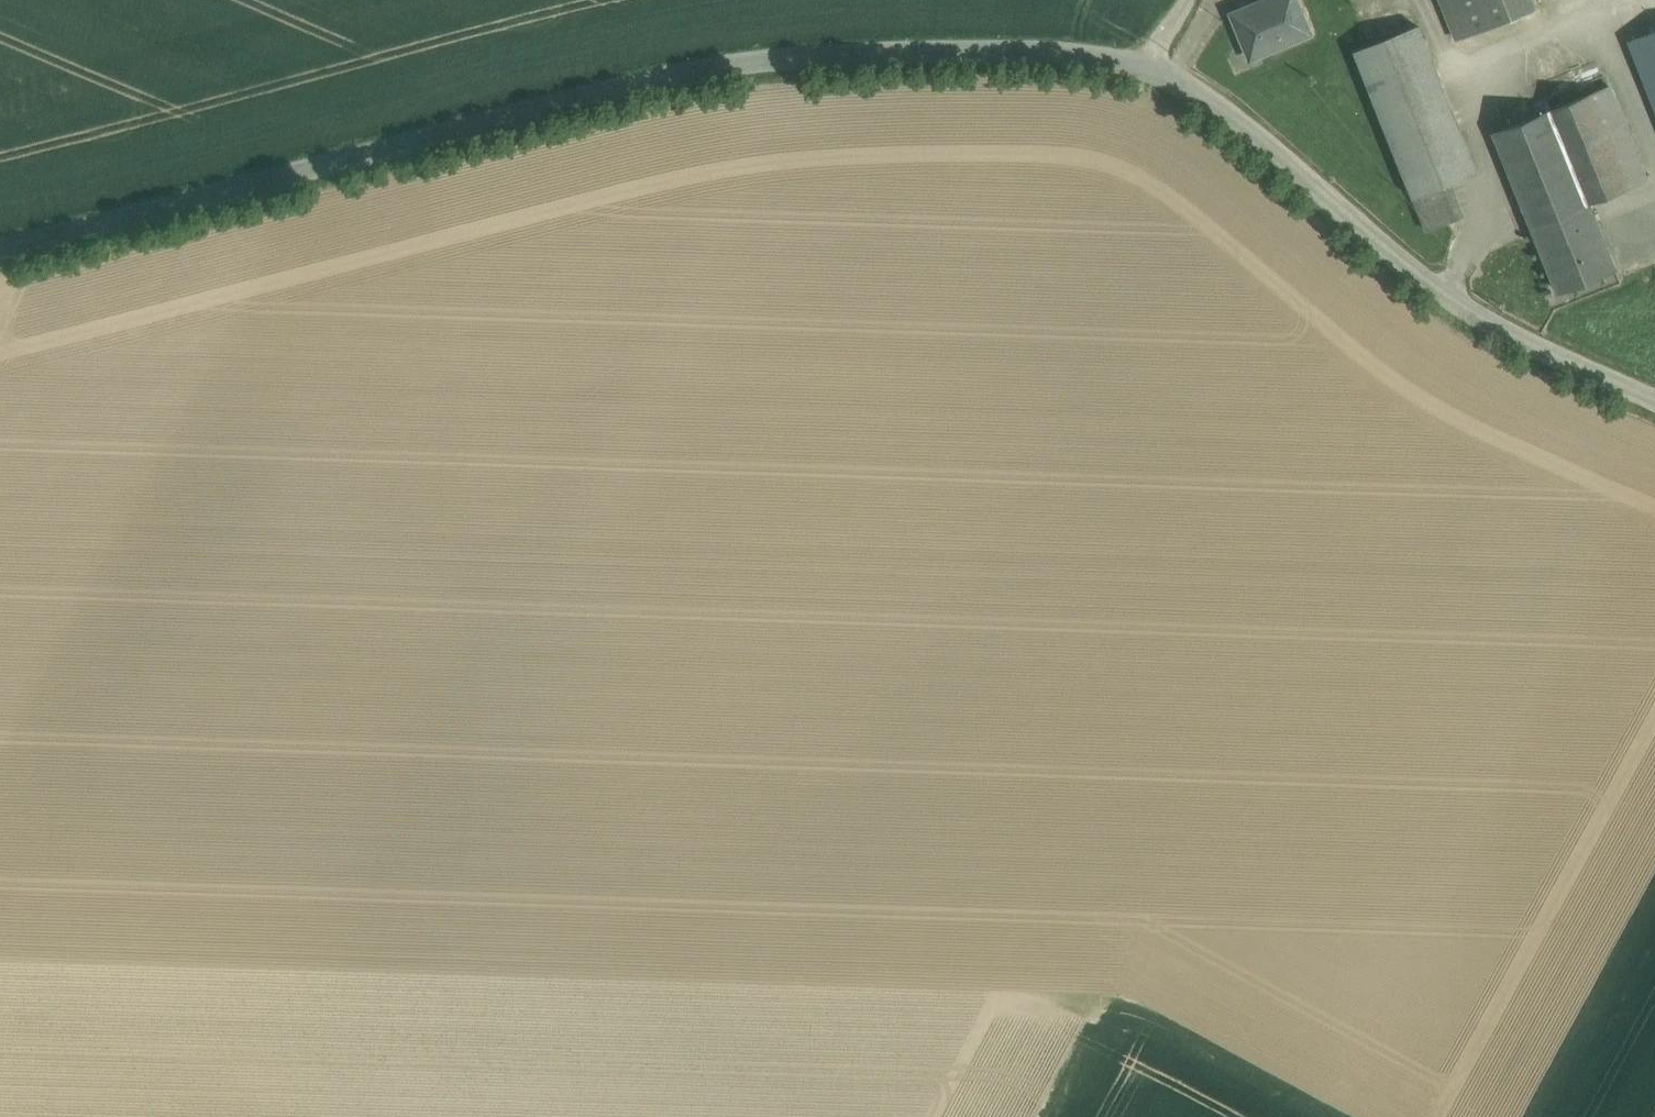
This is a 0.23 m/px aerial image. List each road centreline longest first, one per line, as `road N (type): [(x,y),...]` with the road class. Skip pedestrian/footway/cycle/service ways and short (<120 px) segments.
road 1 (tertiary): [(1654,400),(1464,309),(1189,85),(1103,55),(915,51),(754,59),(0,248)]

